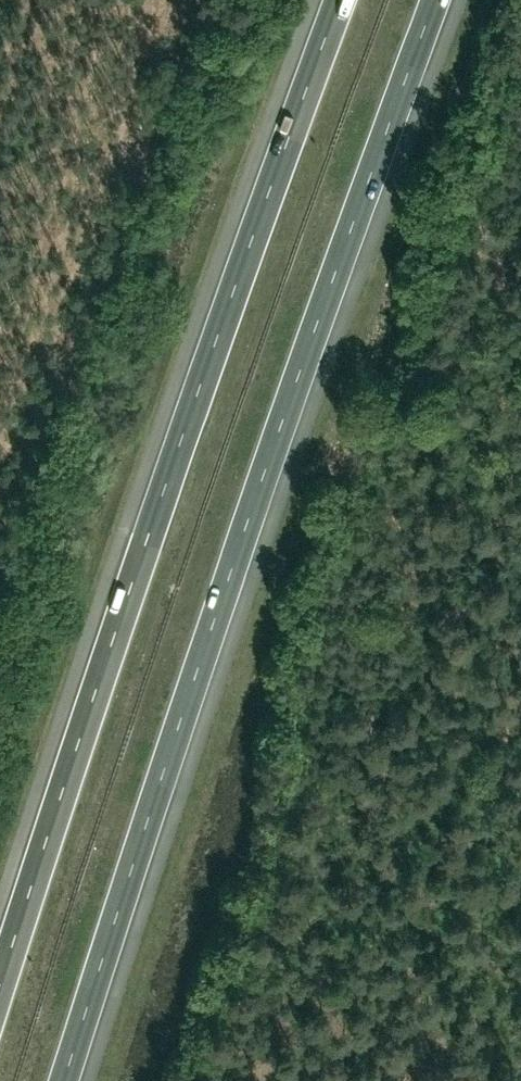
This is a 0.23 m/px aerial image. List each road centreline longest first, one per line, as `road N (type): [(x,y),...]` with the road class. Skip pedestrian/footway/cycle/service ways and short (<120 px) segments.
road 1 (motorway): [(63,1080),(234,561),(435,0)]
road 2 (motorway): [(340,0),(121,614),(0,986)]

